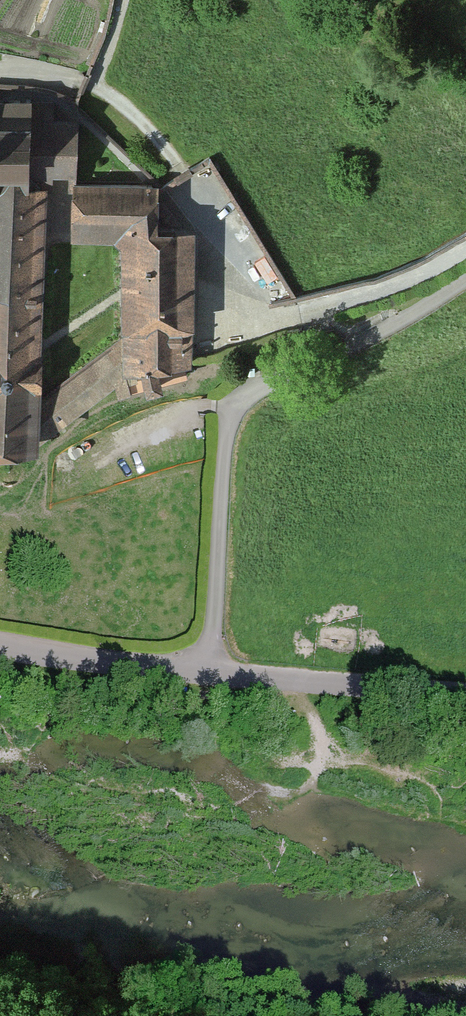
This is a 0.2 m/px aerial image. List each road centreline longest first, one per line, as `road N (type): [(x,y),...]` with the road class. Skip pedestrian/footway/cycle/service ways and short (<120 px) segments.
road 1 (residential): [(210,671),(228,432),(239,403),(465,280)]
road 2 (unclassified): [(465,691),(210,671)]
road 3 (unclassified): [(210,671),(0,644)]

